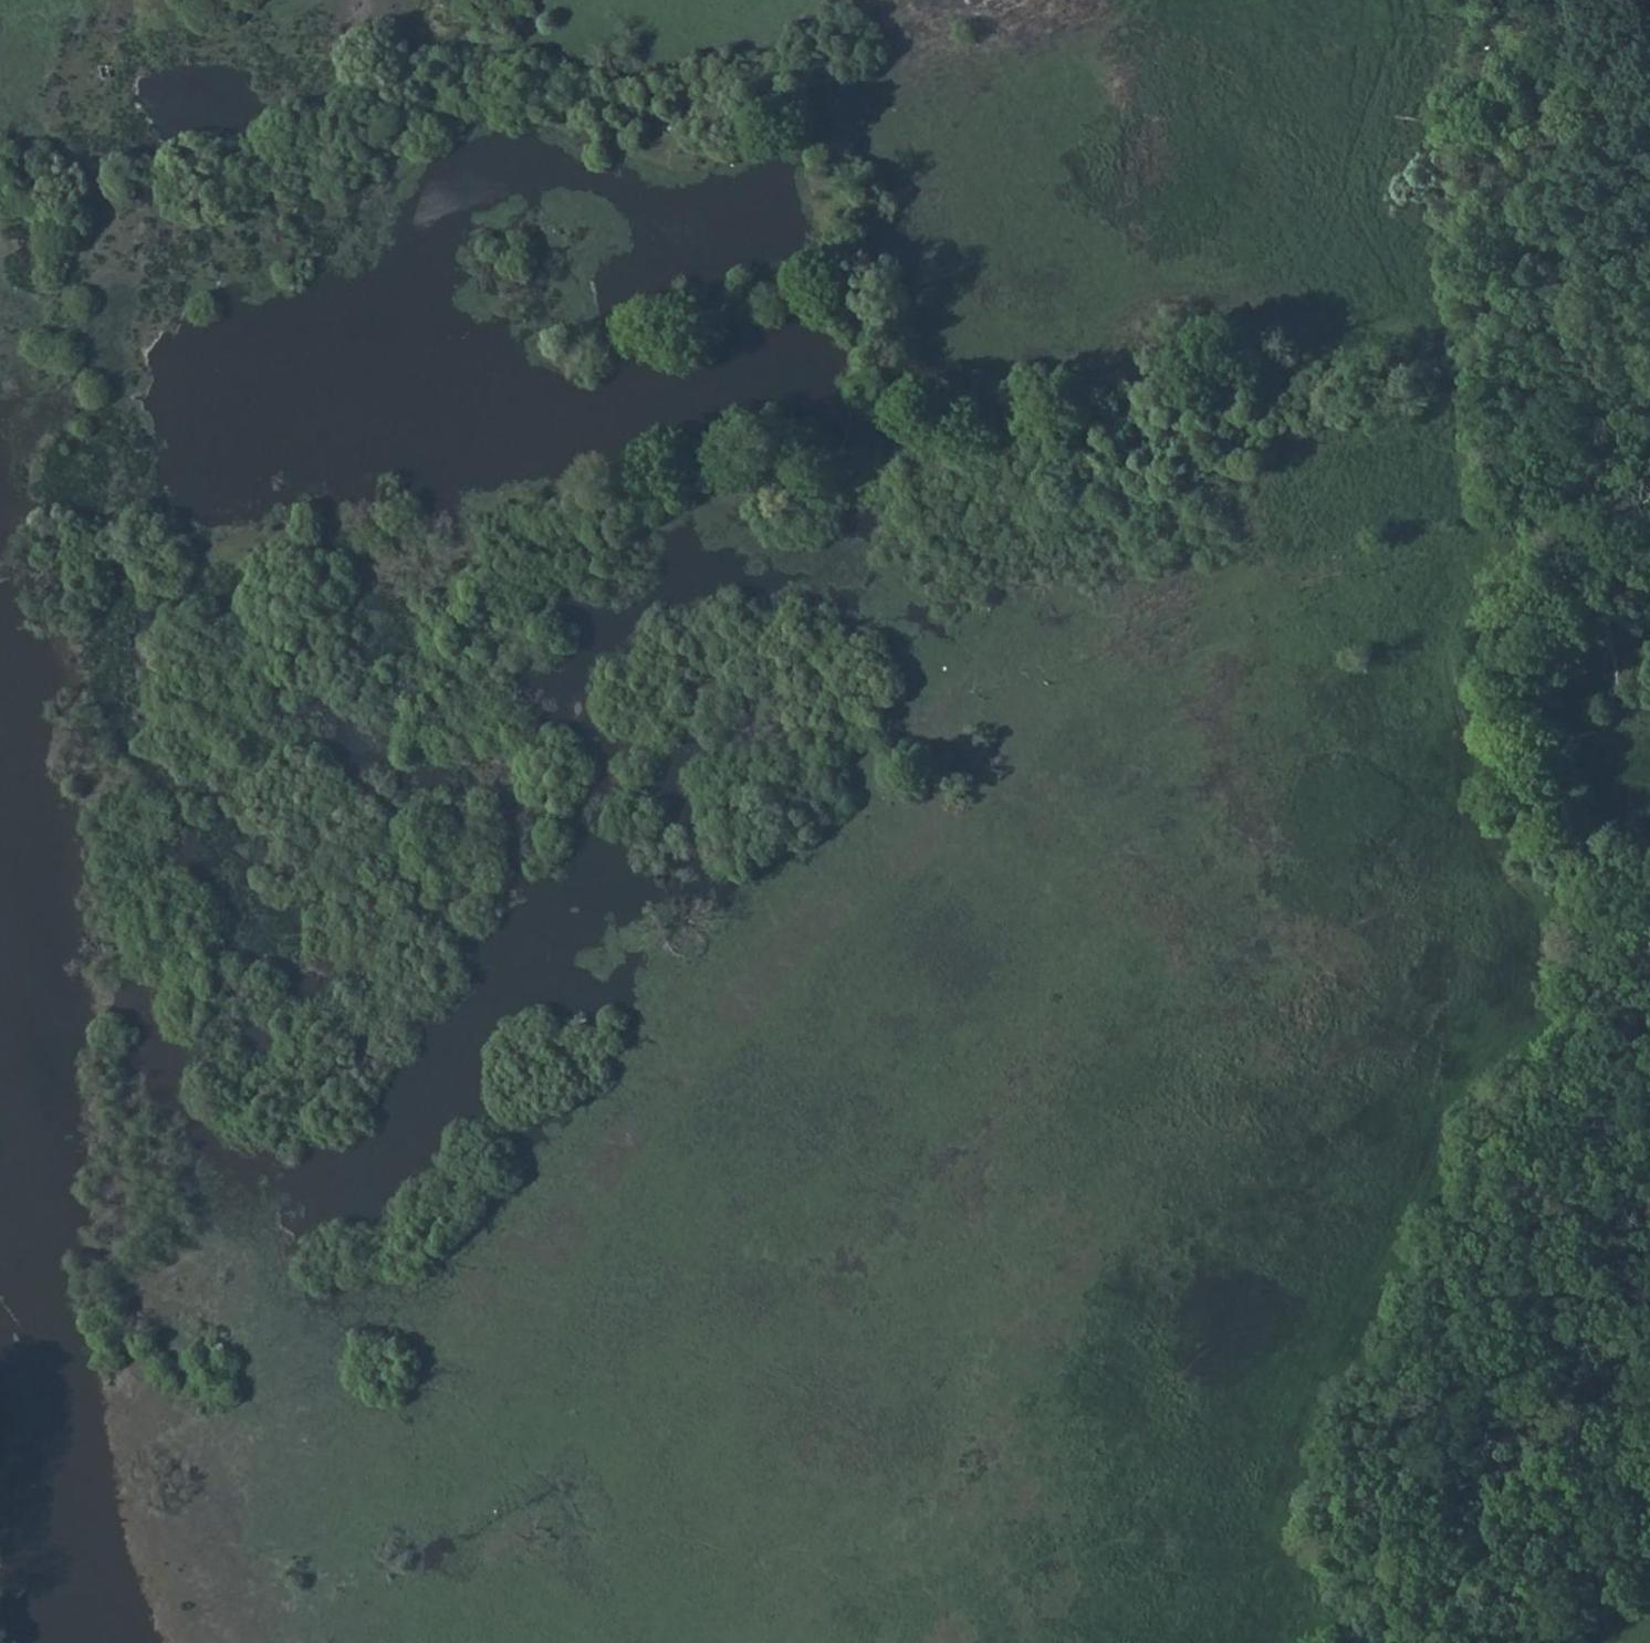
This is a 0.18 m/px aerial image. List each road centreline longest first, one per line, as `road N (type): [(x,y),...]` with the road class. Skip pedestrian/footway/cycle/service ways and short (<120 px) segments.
road 1 (track): [(1649,469),(1519,547)]

